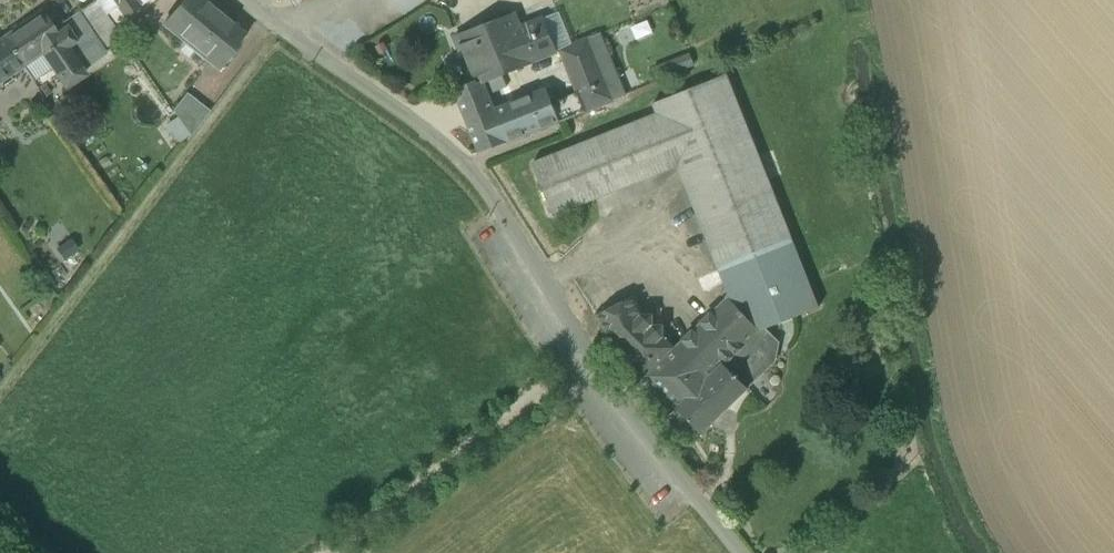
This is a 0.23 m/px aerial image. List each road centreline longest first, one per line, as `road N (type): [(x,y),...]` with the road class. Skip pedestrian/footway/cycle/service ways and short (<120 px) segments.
road 1 (unclassified): [(245,0),(476,171),(589,359),(742,552)]
road 2 (track): [(589,359),(325,552)]

